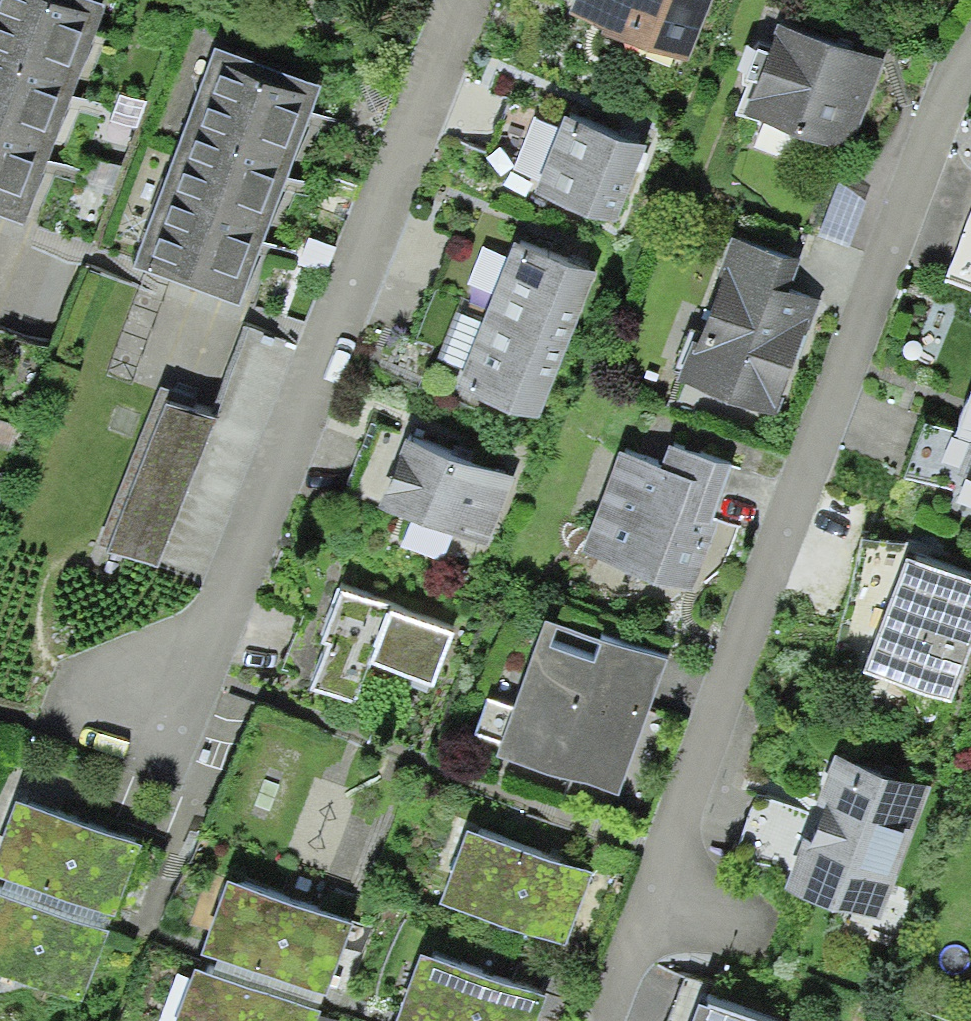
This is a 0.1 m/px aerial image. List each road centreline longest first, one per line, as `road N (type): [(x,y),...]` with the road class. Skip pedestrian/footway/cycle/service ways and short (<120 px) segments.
road 1 (residential): [(970,65),(909,203),(615,1020)]
road 2 (residential): [(144,713),(223,629),(460,0)]

